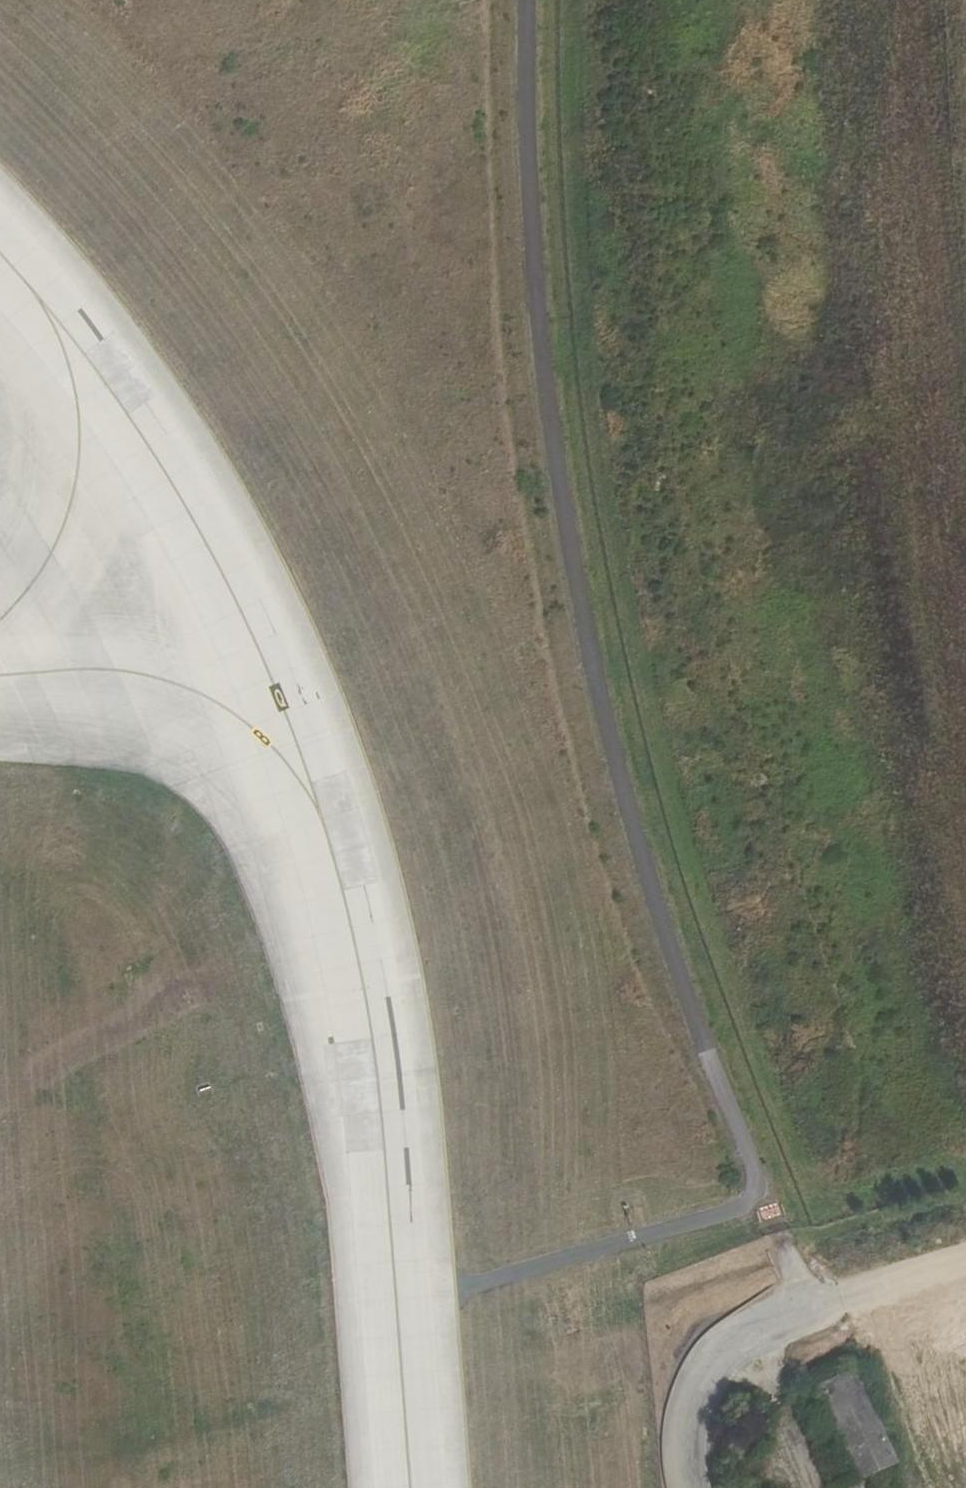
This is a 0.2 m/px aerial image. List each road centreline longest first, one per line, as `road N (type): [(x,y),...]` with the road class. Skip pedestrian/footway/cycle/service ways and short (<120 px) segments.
road 1 (unclassified): [(696,1487),(691,1415),(714,1373),(753,1340),(817,1306),(965,1262)]

